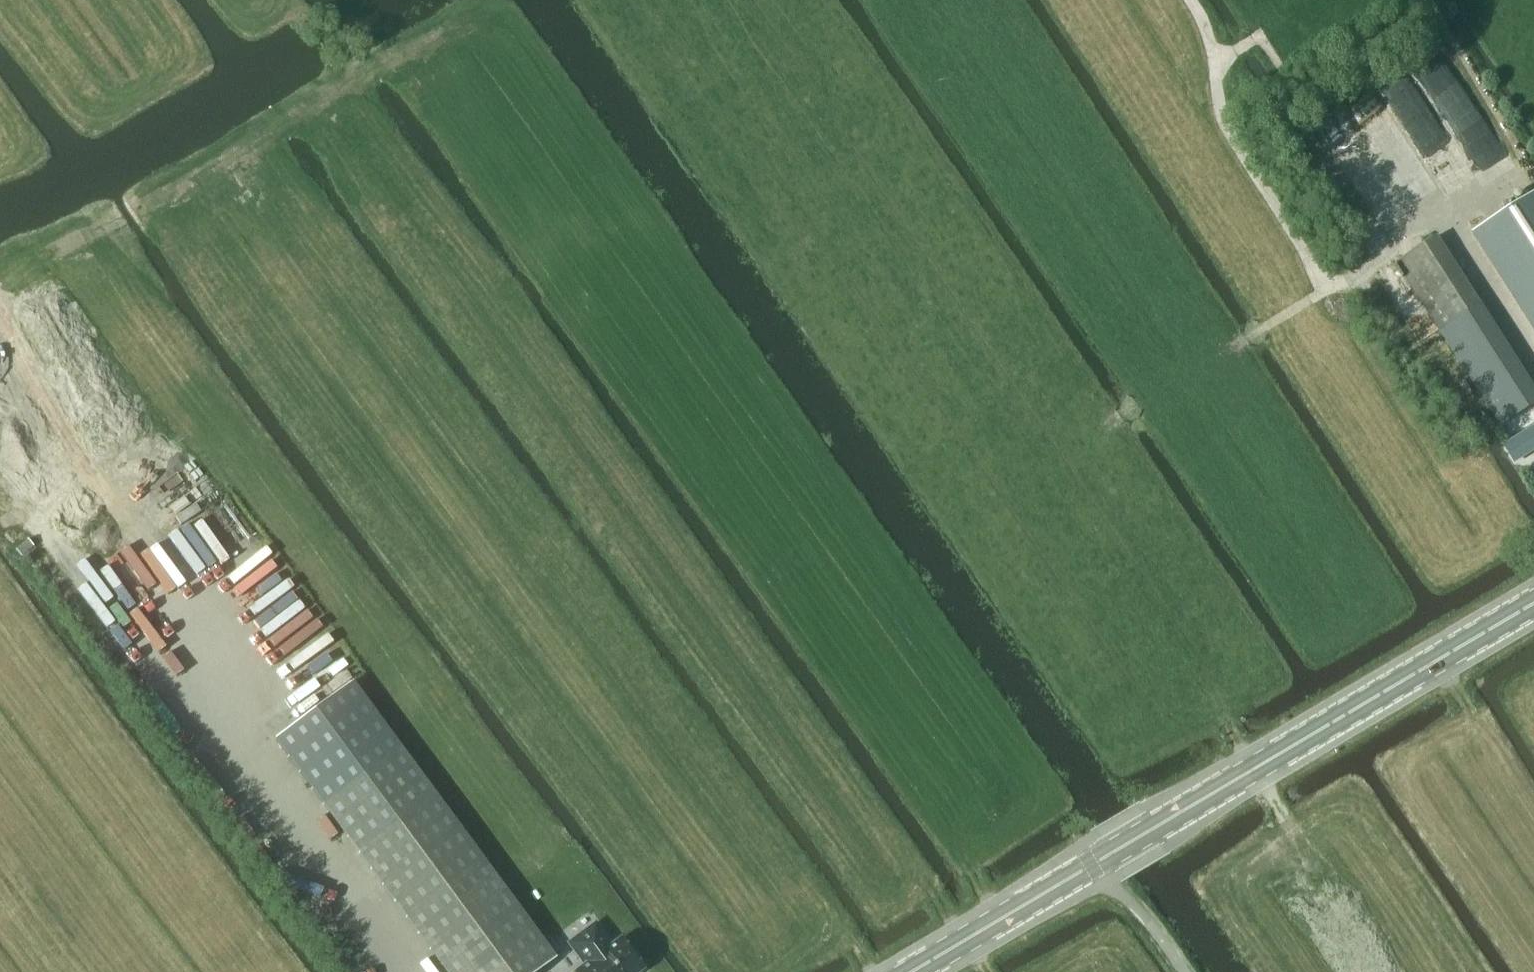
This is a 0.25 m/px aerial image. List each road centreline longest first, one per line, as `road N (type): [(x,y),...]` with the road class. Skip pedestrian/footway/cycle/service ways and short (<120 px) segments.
road 1 (secondary): [(913,971),(1533,607)]
road 2 (track): [(1326,290),(1224,122),(1211,43),(1190,0)]

